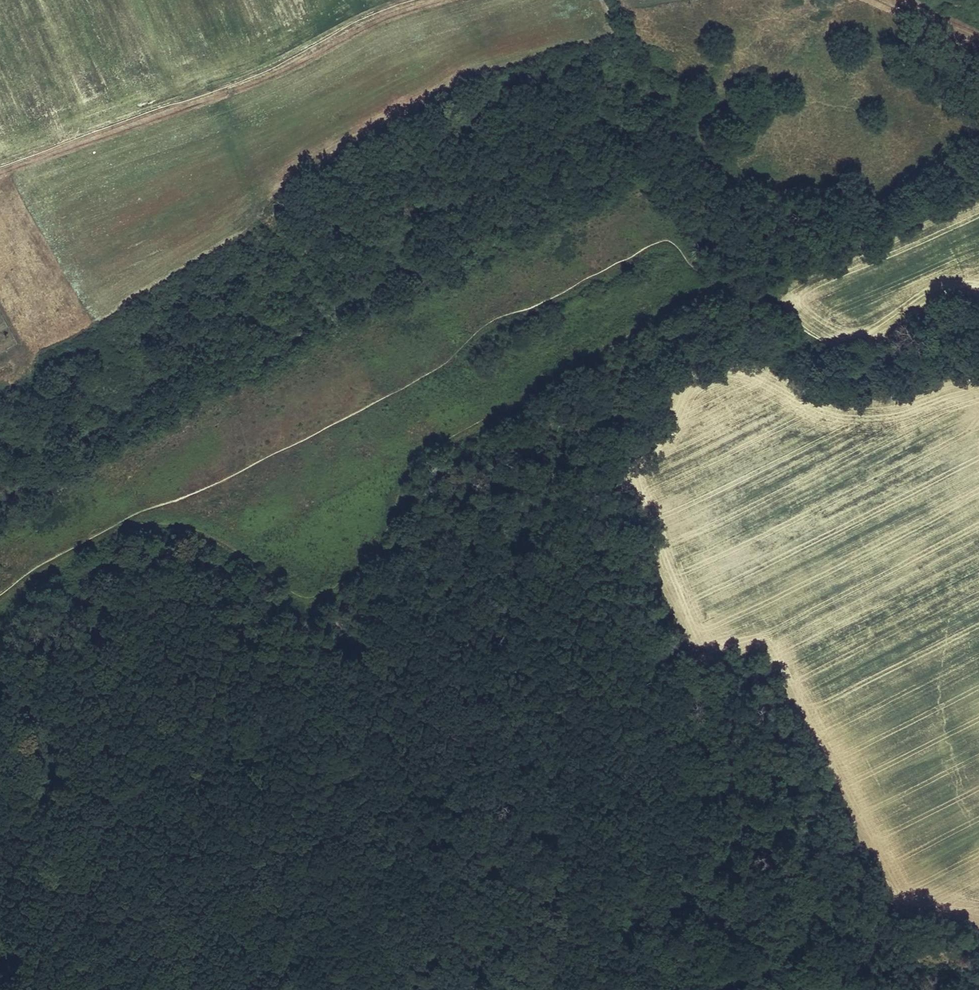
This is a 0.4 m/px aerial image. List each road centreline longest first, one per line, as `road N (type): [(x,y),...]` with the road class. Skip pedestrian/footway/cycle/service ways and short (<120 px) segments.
road 1 (track): [(729,287),(674,303),(457,436),(376,565),(339,590),(312,594),(150,513),(50,562),(0,597)]
road 2 (track): [(0,165),(282,63),(417,0)]

